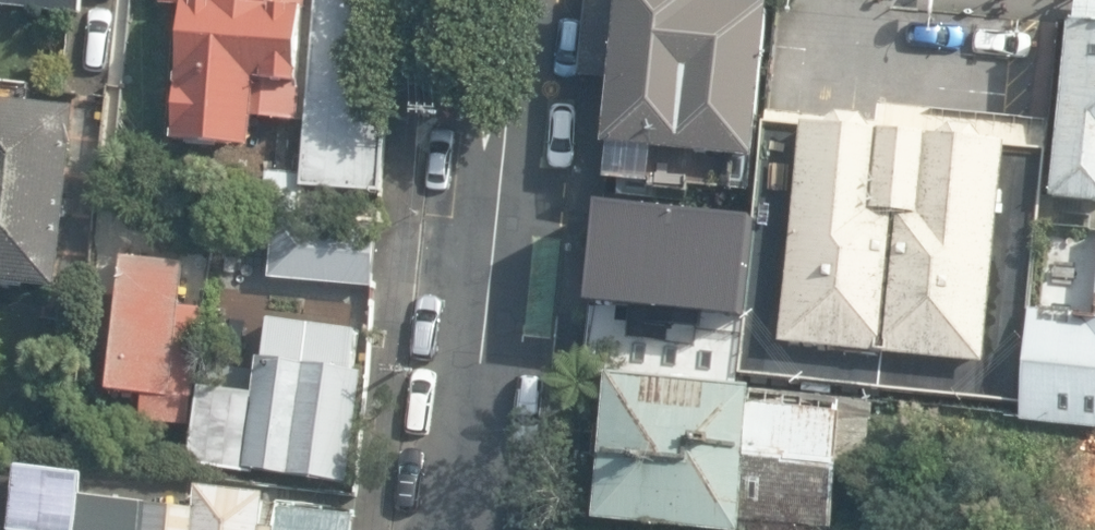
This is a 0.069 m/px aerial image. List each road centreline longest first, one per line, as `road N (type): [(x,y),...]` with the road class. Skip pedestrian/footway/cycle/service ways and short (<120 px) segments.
road 1 (residential): [(518,0),(465,529)]

